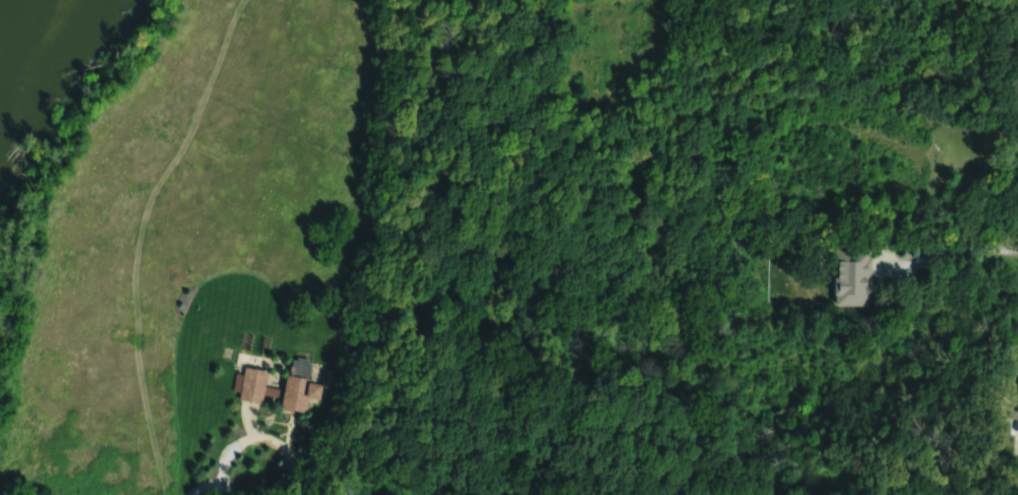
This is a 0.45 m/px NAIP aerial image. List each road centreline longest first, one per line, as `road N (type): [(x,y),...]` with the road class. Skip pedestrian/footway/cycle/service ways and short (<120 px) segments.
road 1 (track): [(668,0),(656,42),(622,54),(609,46),(608,30),(630,0)]

